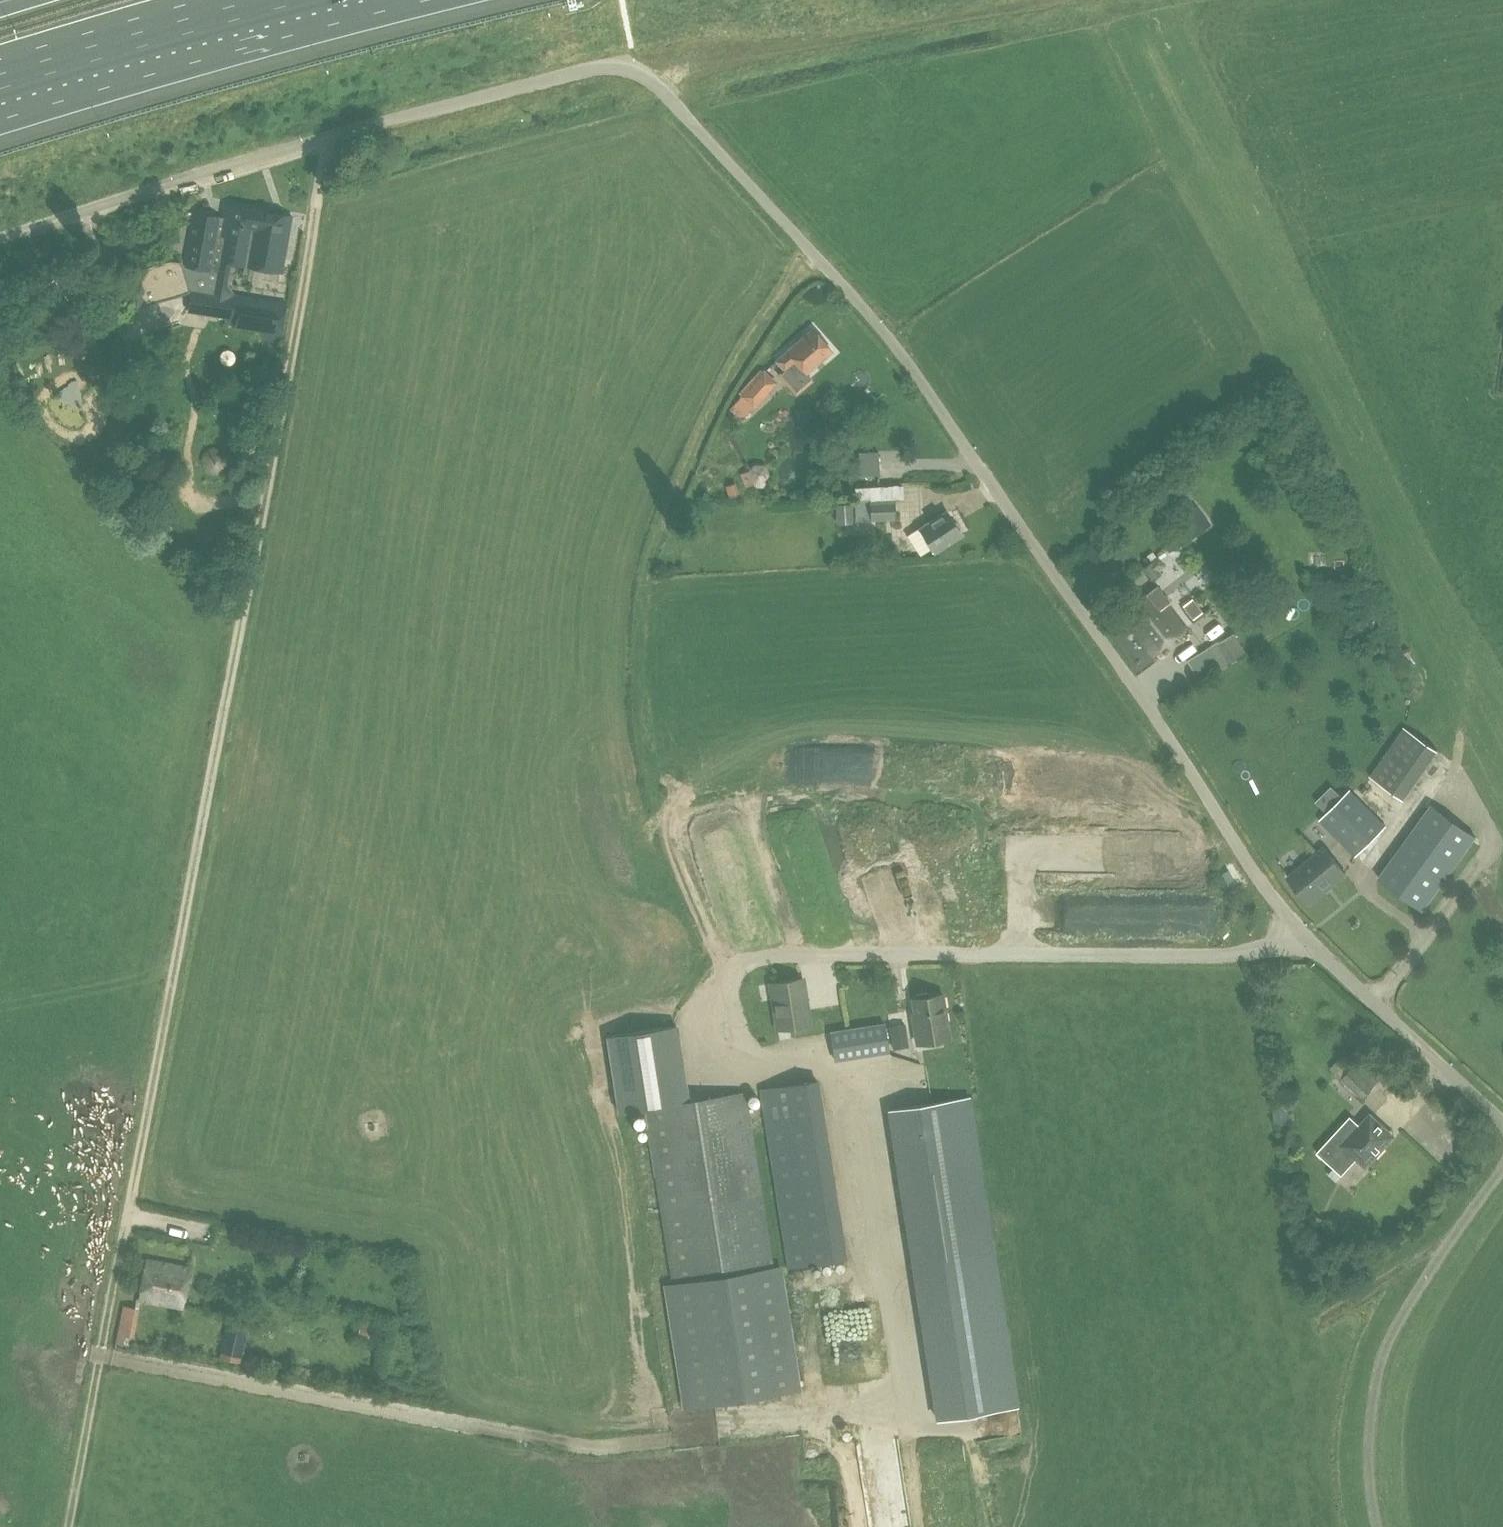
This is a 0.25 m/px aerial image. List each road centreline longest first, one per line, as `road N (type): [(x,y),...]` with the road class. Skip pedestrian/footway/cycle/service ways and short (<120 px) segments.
road 1 (unclassified): [(1502,1123),(1265,886),(888,338),(649,78),(615,67),(584,71),(257,157),(0,239)]
road 2 (track): [(68,1526),(334,135)]
road 3 (motorway): [(0,74),(252,0)]

